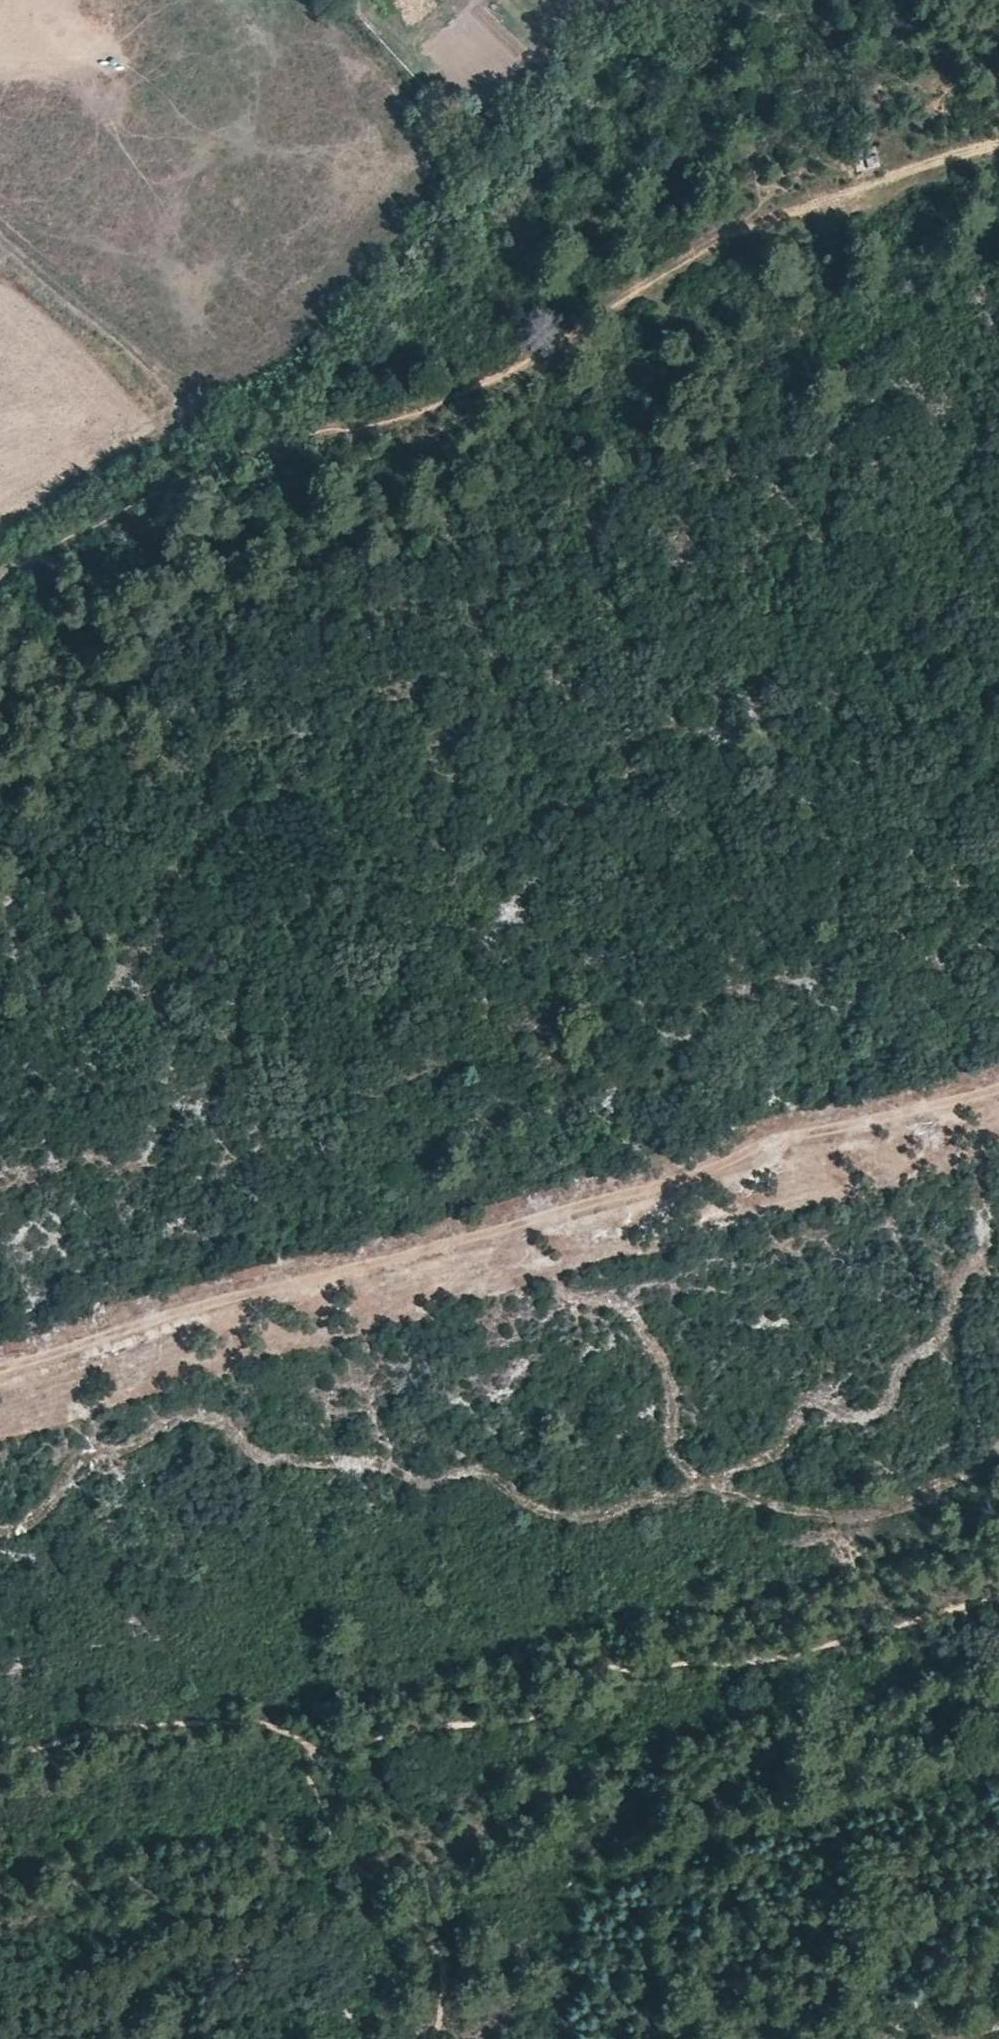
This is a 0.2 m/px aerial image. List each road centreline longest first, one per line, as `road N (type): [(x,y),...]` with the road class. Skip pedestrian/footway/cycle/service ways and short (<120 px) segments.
road 1 (track): [(0,1365),(635,1193),(790,1141),(998,1090)]

